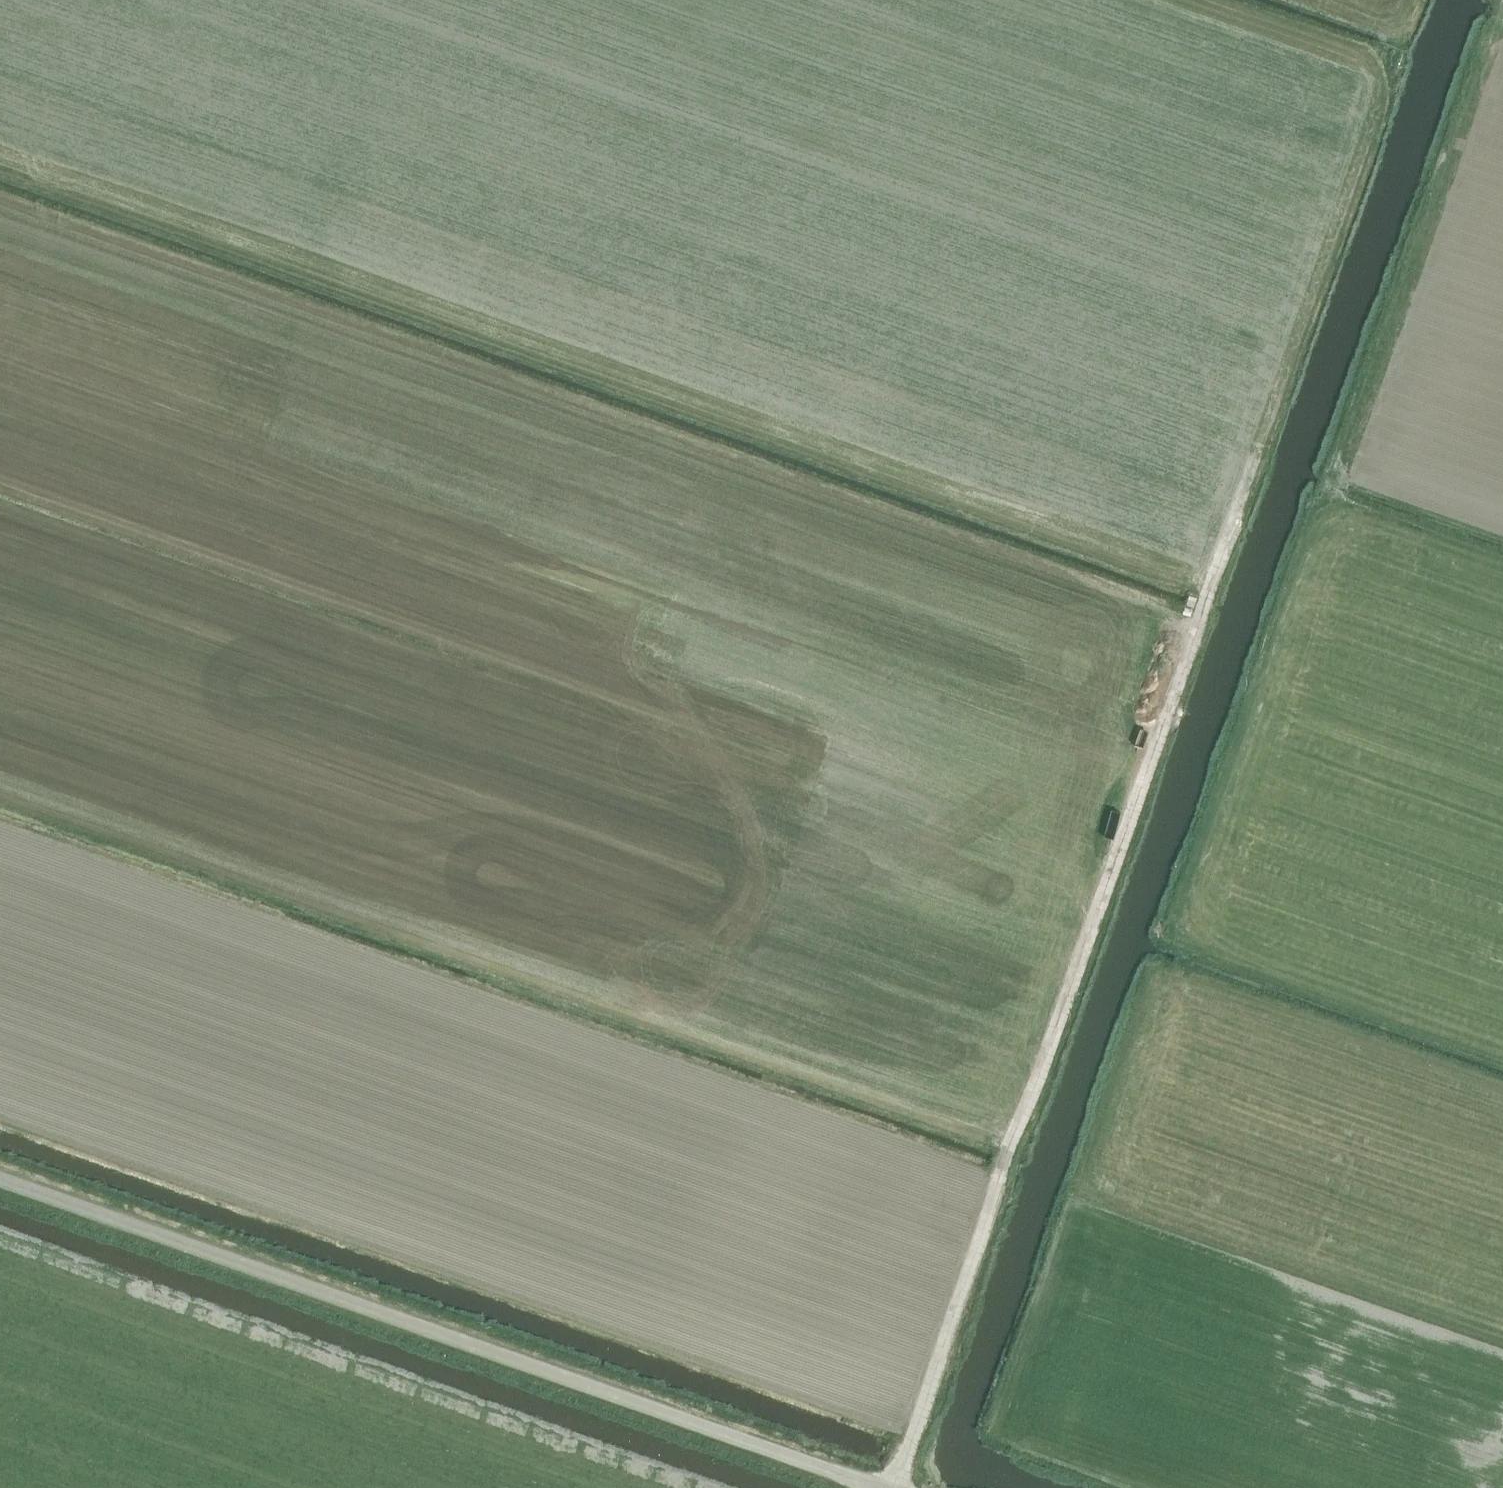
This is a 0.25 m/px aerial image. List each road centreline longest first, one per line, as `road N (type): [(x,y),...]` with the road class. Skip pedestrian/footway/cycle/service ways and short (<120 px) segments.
road 1 (track): [(895,1487),(1396,46)]
road 2 (unclassified): [(877,1487),(0,1180)]

